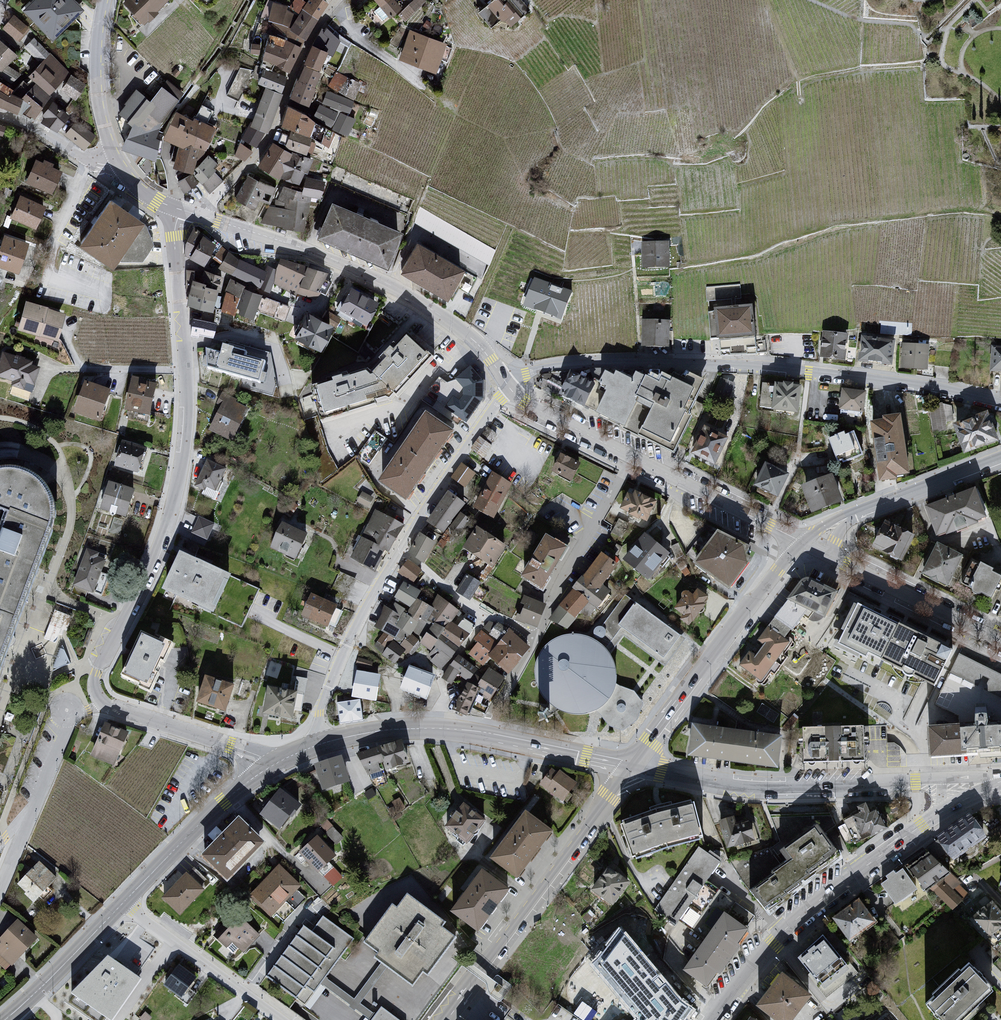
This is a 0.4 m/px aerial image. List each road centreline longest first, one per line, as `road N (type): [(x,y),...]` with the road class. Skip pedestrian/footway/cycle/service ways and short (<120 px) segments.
road 1 (residential): [(181,209),(175,236),(185,370),(182,454),(153,560),(94,685),(111,707),(244,749),(271,766)]
road 2 (residential): [(1000,404),(764,365),(602,362),(504,380)]
road 3 (residential): [(320,744),(321,713),(347,646),(399,551),(509,389)]
road 4 (secondary): [(713,1019),(773,942),(813,905),(925,822),(1000,786)]
road 5 (residential): [(632,765),(758,788),(1000,776)]
road 6 (residential): [(504,380),(477,343),(406,294),(318,253),(201,216)]
road 7 (secondary): [(632,765),(444,1019)]
road 8 (residential): [(634,458),(489,736)]
road 9 (secondary): [(802,543),(632,765)]
road 10 (residential): [(201,216),(270,140),(319,23),(342,0)]
road 11 (residential): [(802,543),(1000,642)]
road 12 (secondary): [(1000,458),(844,515),(802,543)]
road 13 (residential): [(271,766),(223,801),(124,902)]
road 14 (track): [(806,0),(912,27),(1000,14)]
road 15 (residential): [(282,1019),(124,902)]
road 16 (residential): [(0,886),(66,731),(66,709)]
road 17 (residential): [(634,458),(802,543)]
road 18 (residential): [(320,744),(399,729),(489,736)]
road 19 (residential): [(124,902),(5,1019)]
road 20 (residential): [(115,161),(98,83),(104,0)]
road 21 (residential): [(489,736),(632,765)]
road 22 (residential): [(509,389),(634,458)]

